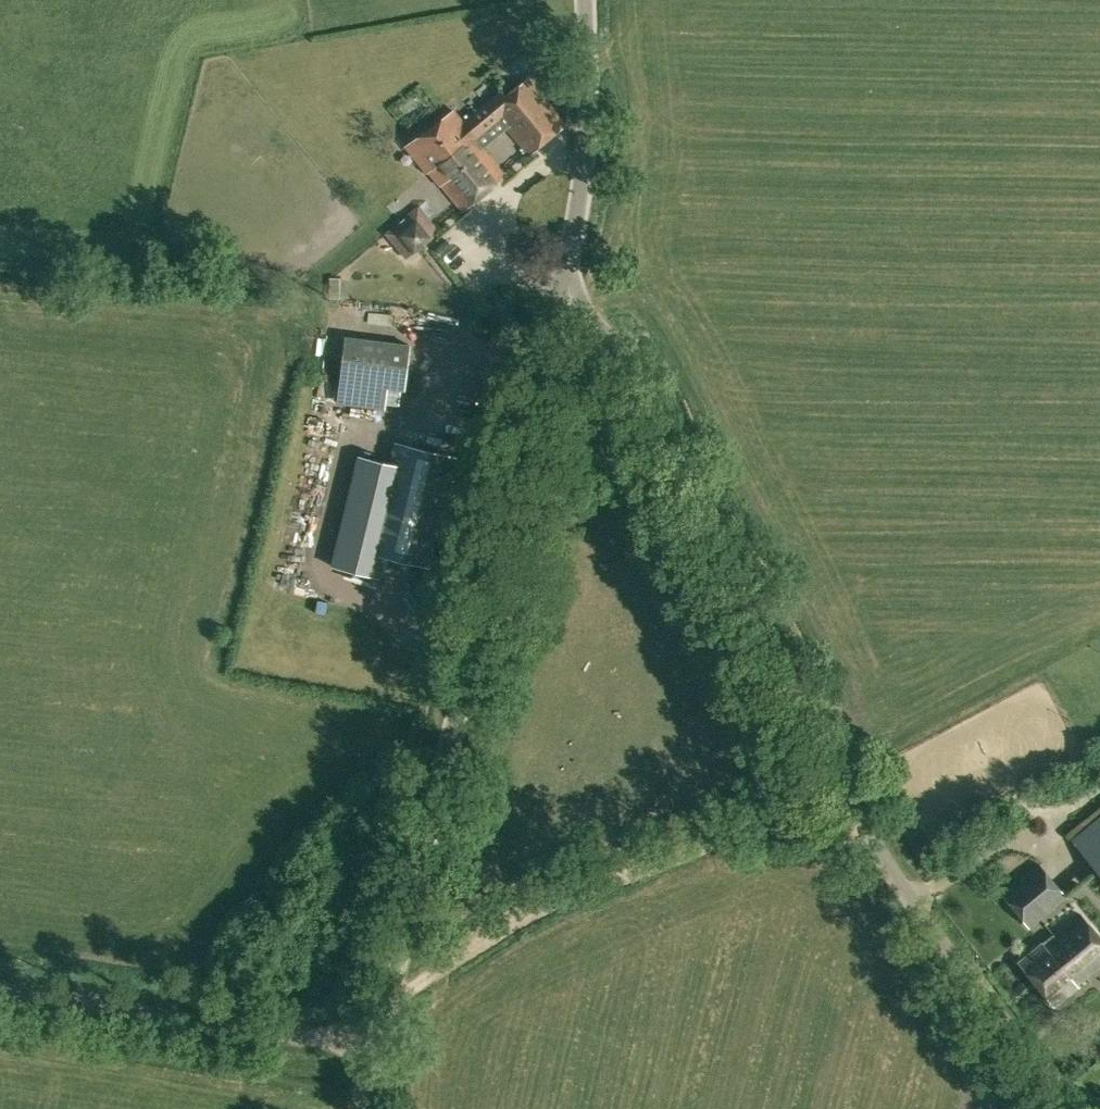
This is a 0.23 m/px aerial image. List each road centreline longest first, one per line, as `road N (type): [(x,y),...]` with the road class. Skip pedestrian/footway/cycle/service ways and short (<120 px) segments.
road 1 (unclassified): [(1085,1108),(938,940),(878,853),(632,364),(607,334),(559,299)]
road 2 (unclassified): [(375,1048),(559,299)]
road 3 (track): [(388,995),(580,889),(766,821),(851,802)]
road 4 (unclassified): [(0,989),(375,1048)]
road 5 (unclassified): [(559,299),(589,144),(586,0)]

